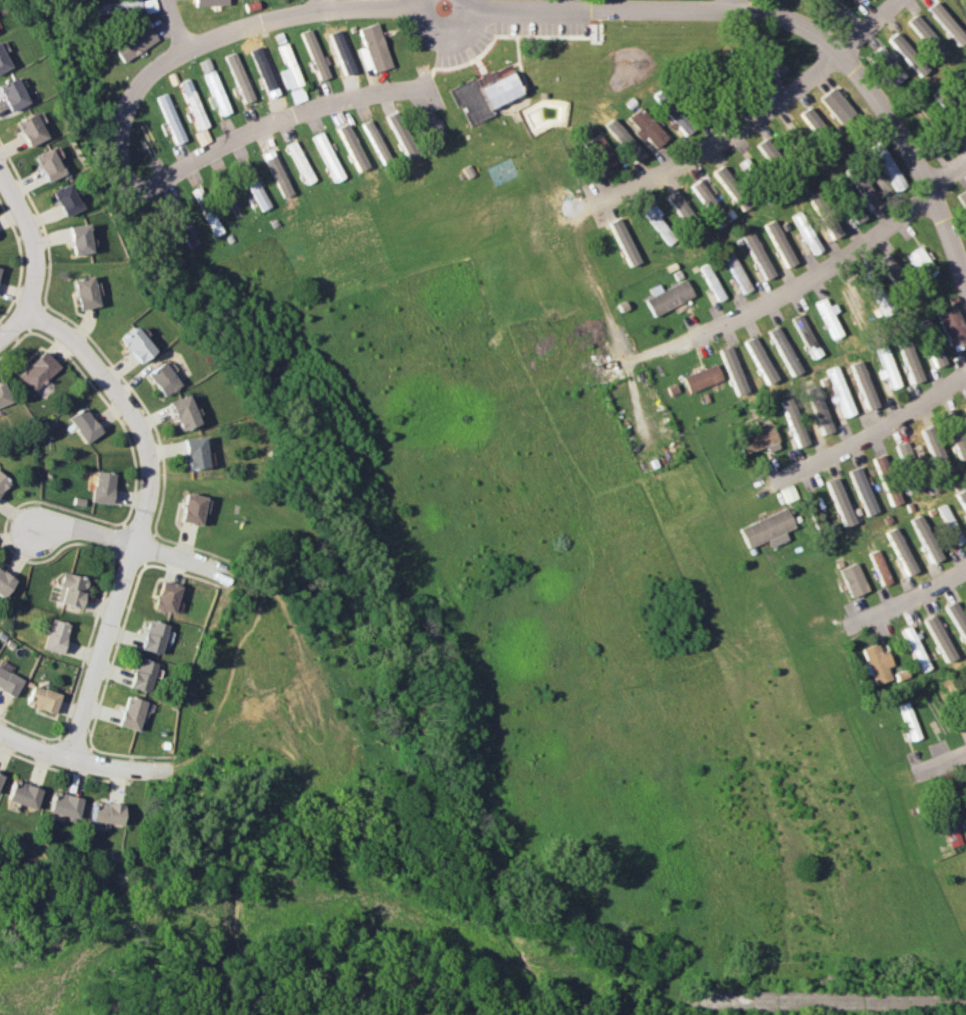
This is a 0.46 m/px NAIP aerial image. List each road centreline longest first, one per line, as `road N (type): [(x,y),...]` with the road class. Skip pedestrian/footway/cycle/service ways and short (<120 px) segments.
road 1 (residential): [(71,761),(147,512),(151,470),(142,433),(104,374),(26,304)]
road 2 (residential): [(145,185),(130,176),(123,140),(140,85),(167,56),(256,16),(324,4),(424,4)]
road 3 (residential): [(468,6),(766,10),(799,18),(844,48)]
road 4 (residential): [(611,196),(765,111),(895,0)]
road 5 (residential): [(698,334),(824,270),(965,159)]
road 6 (residential): [(145,185),(286,112),(433,88)]
road 7 (residential): [(694,997),(965,998)]
road 8 (residential): [(965,281),(898,114),(844,48)]
road 9 (residential): [(780,476),(886,425),(965,369)]
road 10 (residential): [(38,533),(81,530),(231,579)]
road 11 (residential): [(0,733),(71,761),(184,772)]
road 12 (residential): [(0,169),(34,234),(40,276),(26,304)]

